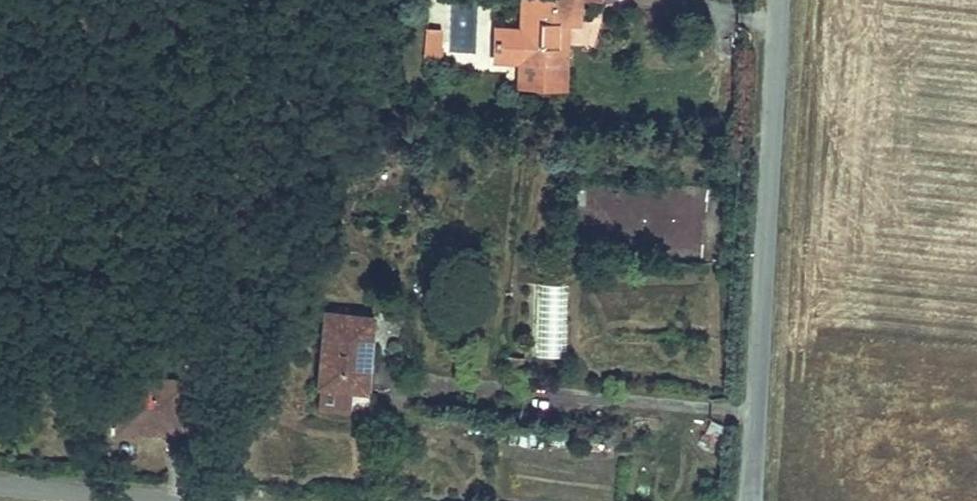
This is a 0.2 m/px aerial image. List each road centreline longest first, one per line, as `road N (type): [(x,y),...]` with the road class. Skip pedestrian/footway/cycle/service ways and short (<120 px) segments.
road 1 (residential): [(780,0),(748,500)]
road 2 (residential): [(0,481),(205,500)]

